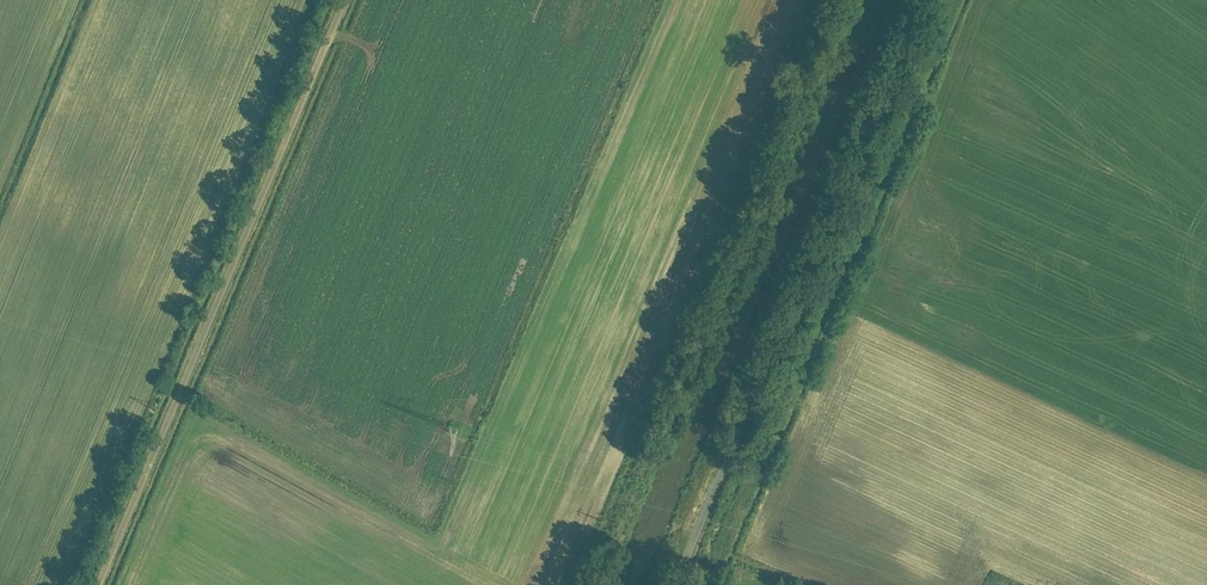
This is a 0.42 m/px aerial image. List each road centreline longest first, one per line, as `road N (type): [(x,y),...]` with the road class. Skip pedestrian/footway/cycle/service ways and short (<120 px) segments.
road 1 (residential): [(91,584),(339,0)]
road 2 (unclassified): [(923,0),(677,584)]

